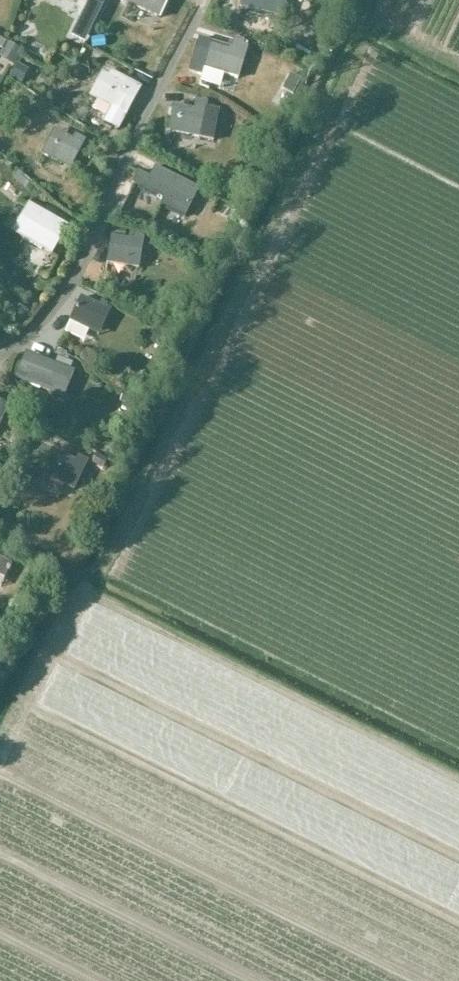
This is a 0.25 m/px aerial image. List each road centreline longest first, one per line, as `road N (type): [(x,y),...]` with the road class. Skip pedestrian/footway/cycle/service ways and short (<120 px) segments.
road 1 (track): [(88,600),(364,21),(458,71)]
road 2 (track): [(0,782),(88,600),(458,784)]

